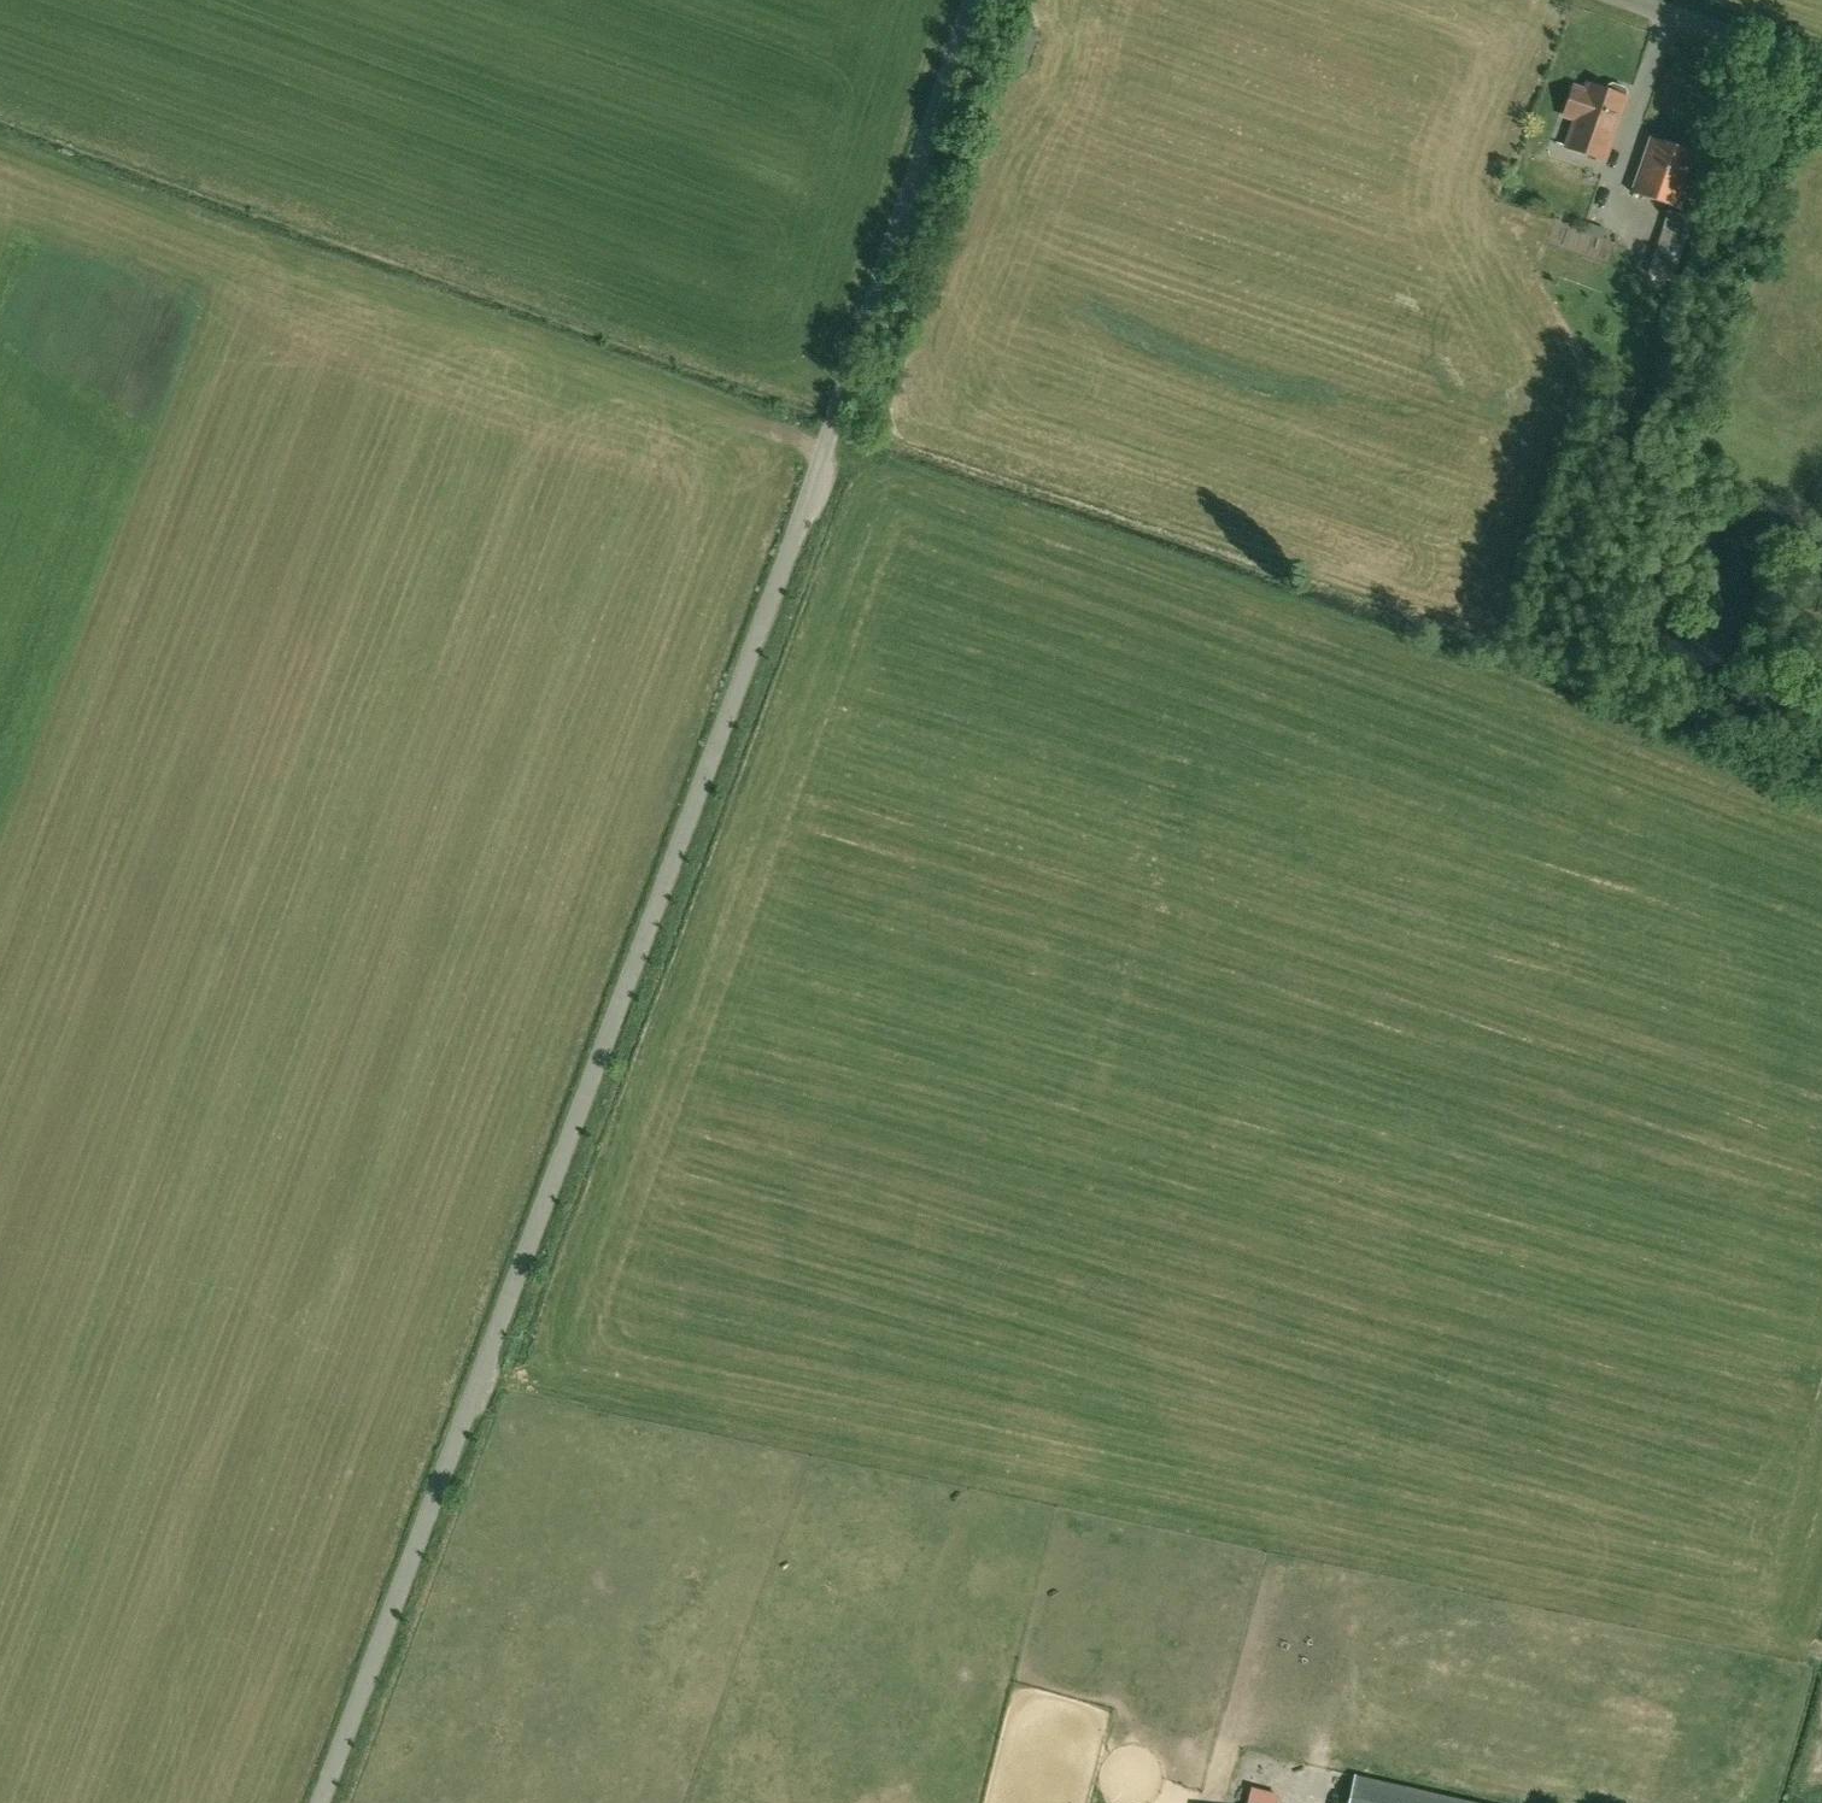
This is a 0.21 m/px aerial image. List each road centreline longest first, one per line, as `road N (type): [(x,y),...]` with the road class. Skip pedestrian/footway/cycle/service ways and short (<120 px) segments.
road 1 (unclassified): [(972,0),(824,452),(319,1802)]
road 2 (unclassified): [(1821,67),(1631,0)]

